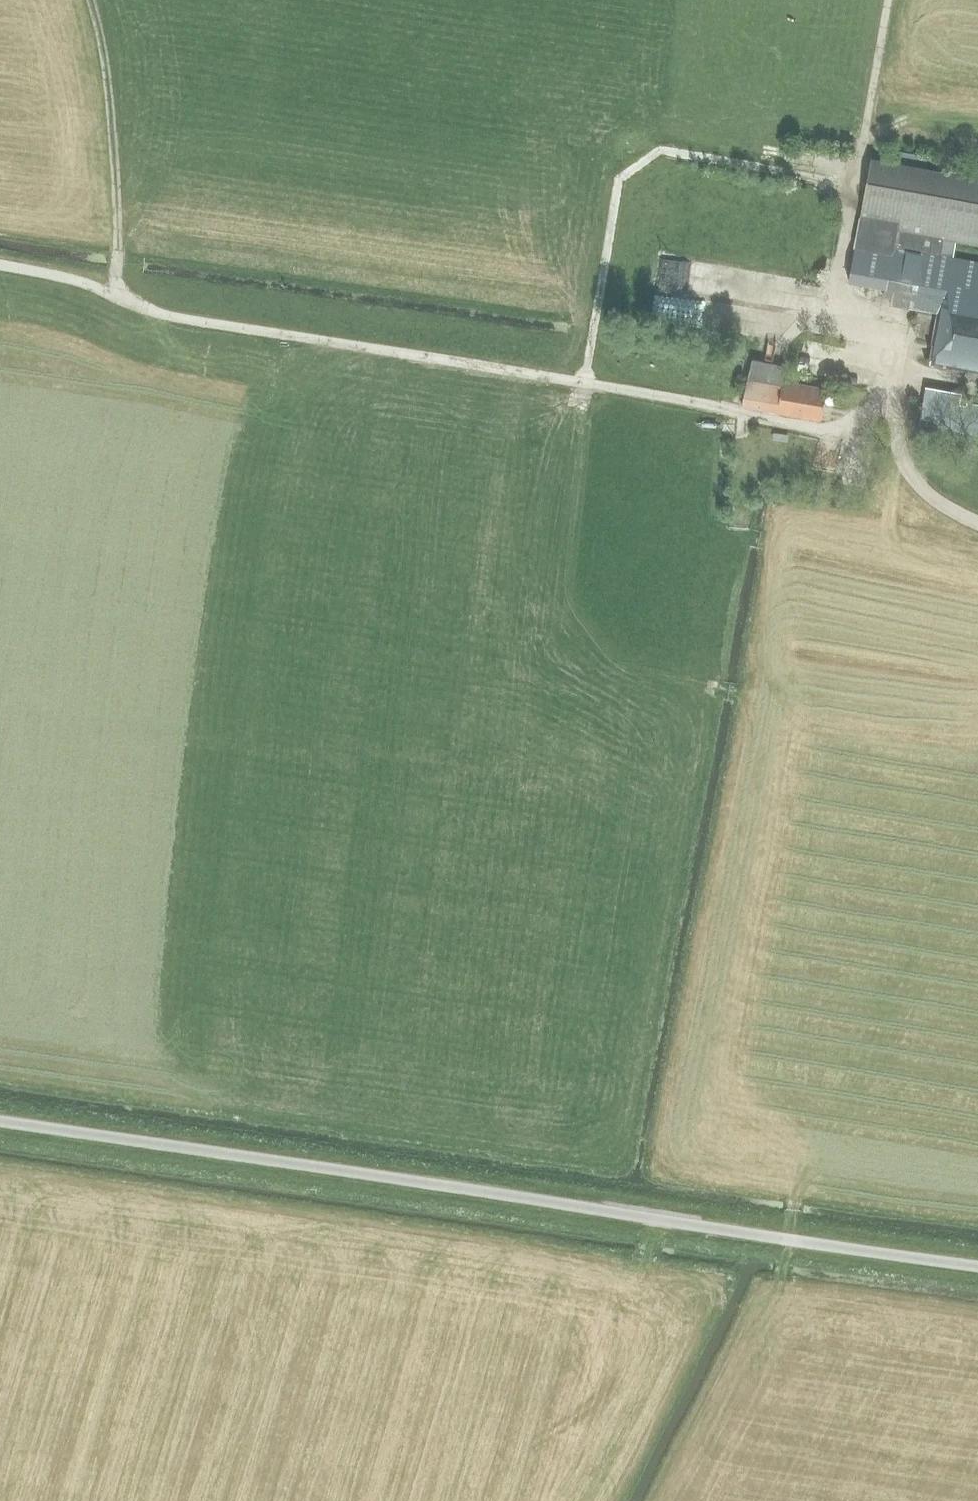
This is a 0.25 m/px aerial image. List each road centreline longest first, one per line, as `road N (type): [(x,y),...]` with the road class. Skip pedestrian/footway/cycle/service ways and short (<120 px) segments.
road 1 (unclassified): [(977,1267),(0,1123)]
road 2 (track): [(0,265),(62,277),(178,319),(817,428)]
road 3 (track): [(585,383),(620,179),(661,150),(855,185)]
road 4 (track): [(91,0),(107,68),(117,285),(124,299)]
road 5 (track): [(888,0),(842,258)]
road 6 (track): [(741,412),(737,505),(768,517)]

